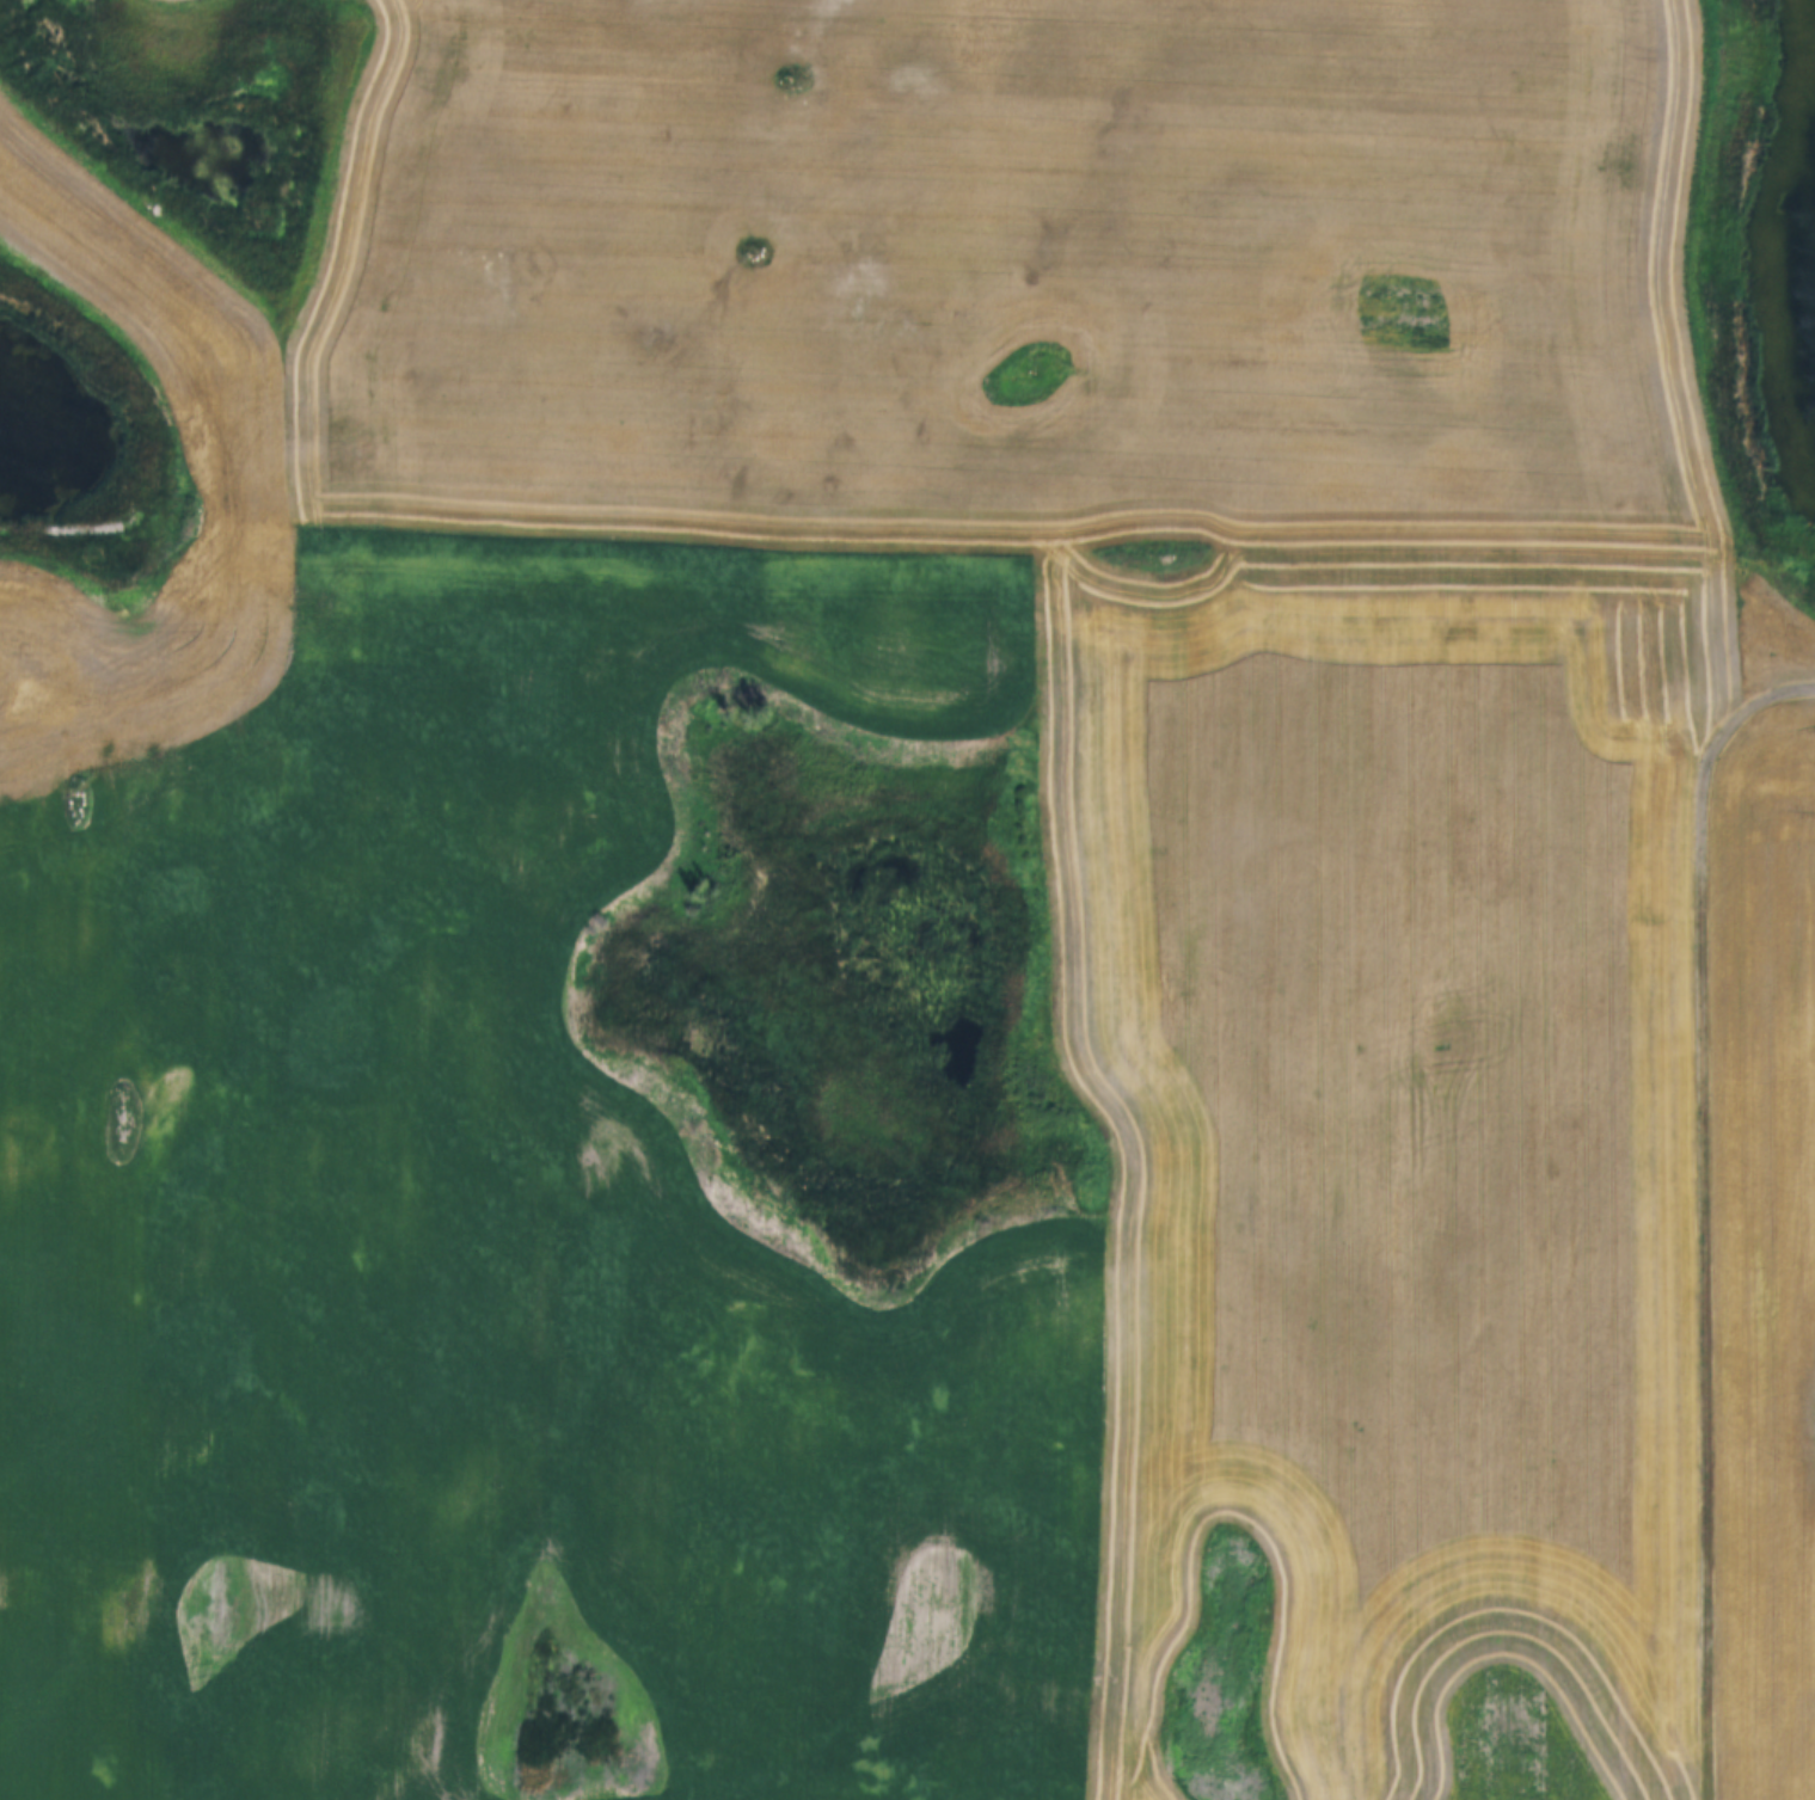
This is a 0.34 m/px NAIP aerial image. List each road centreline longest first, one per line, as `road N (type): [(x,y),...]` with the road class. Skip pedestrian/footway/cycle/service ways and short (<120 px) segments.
road 1 (track): [(1713,1799),(1705,658),(1723,632),(1747,621),(1814,649)]

